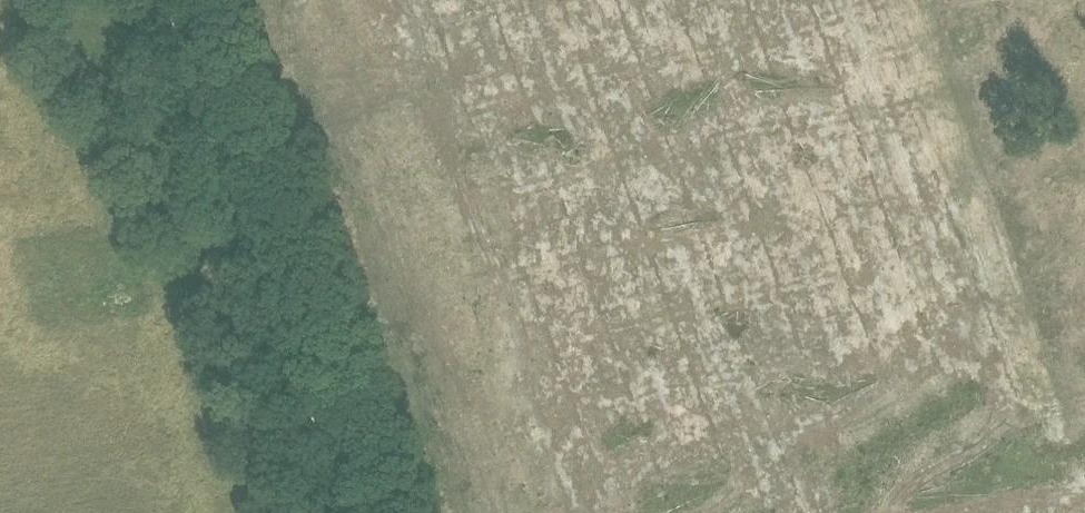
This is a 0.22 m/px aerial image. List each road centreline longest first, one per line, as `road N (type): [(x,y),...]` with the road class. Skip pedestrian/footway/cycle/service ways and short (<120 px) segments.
road 1 (track): [(365,512),(183,0)]

